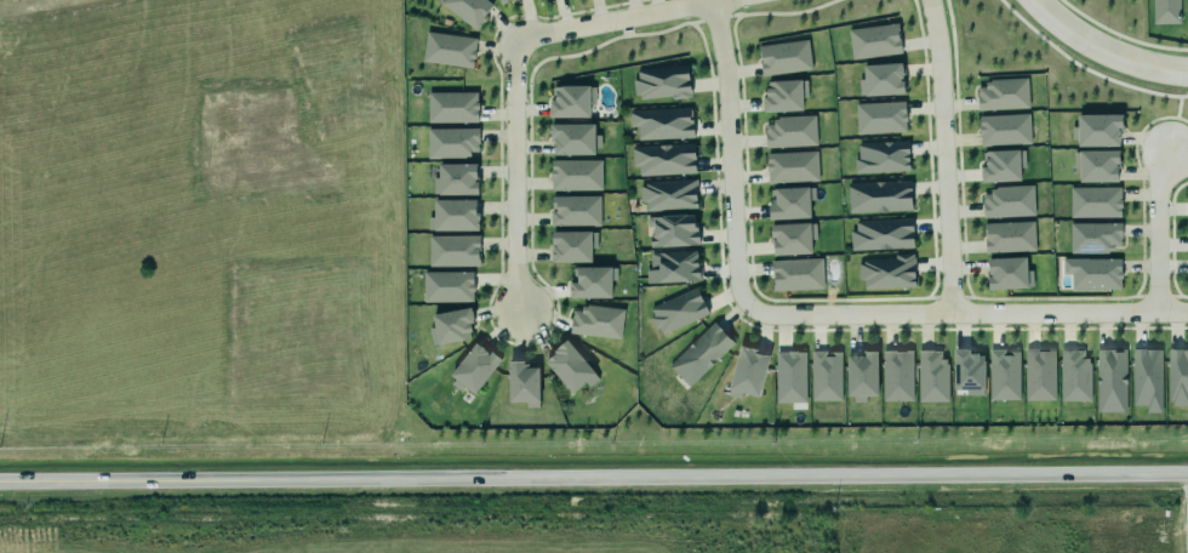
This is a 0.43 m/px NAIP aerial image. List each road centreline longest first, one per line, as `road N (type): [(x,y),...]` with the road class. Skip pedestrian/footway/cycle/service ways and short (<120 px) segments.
road 1 (secondary): [(0,482),(1187,472)]
road 2 (residential): [(1187,312),(776,315),(747,303)]
road 3 (residential): [(952,313),(930,0)]
road 4 (residential): [(747,303),(737,286),(713,1)]
road 5 (residential): [(514,40),(521,312)]
road 6 (residential): [(719,0),(514,40)]
road 7 (tertiary): [(1037,0),(1093,45),(1187,71)]
road 8 (residential): [(1158,312),(1156,201),(1167,152)]

